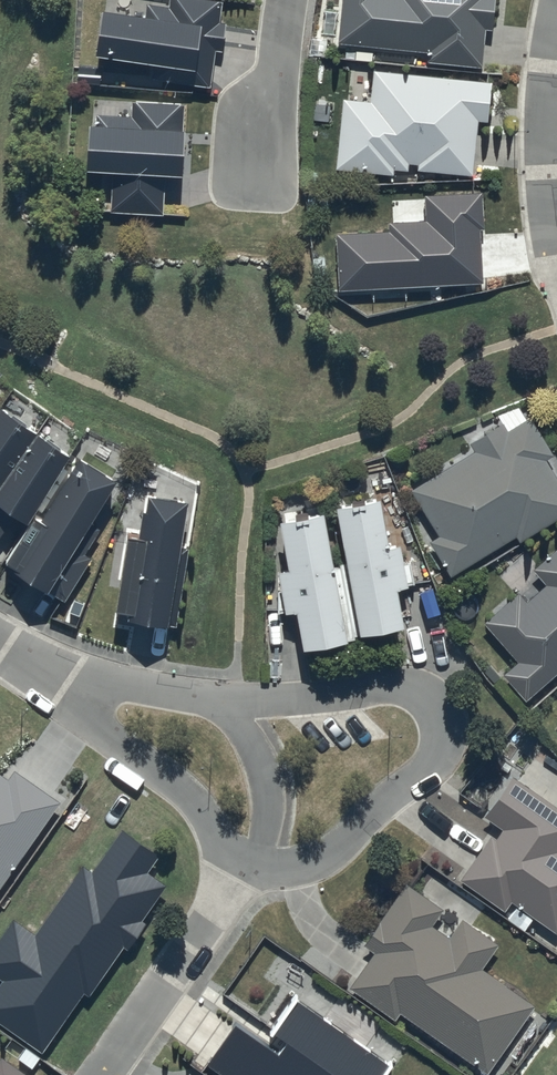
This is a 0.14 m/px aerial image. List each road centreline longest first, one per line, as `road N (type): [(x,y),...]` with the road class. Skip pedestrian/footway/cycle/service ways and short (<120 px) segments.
road 1 (residential): [(220,703),(403,687),(437,703),(445,735),(419,776),(320,858),(226,893)]
road 2 (residential): [(226,893),(213,832),(193,801),(109,739),(66,686)]
road 3 (residential): [(226,893),(100,1074)]
road 4 (residential): [(556,258),(546,126),(556,43)]
road 5 (residential): [(220,703),(253,751),(270,821),(263,845),(226,893)]
road 6 (residential): [(287,0),(254,159)]
road 7 (residential): [(66,686),(126,686),(220,703)]

